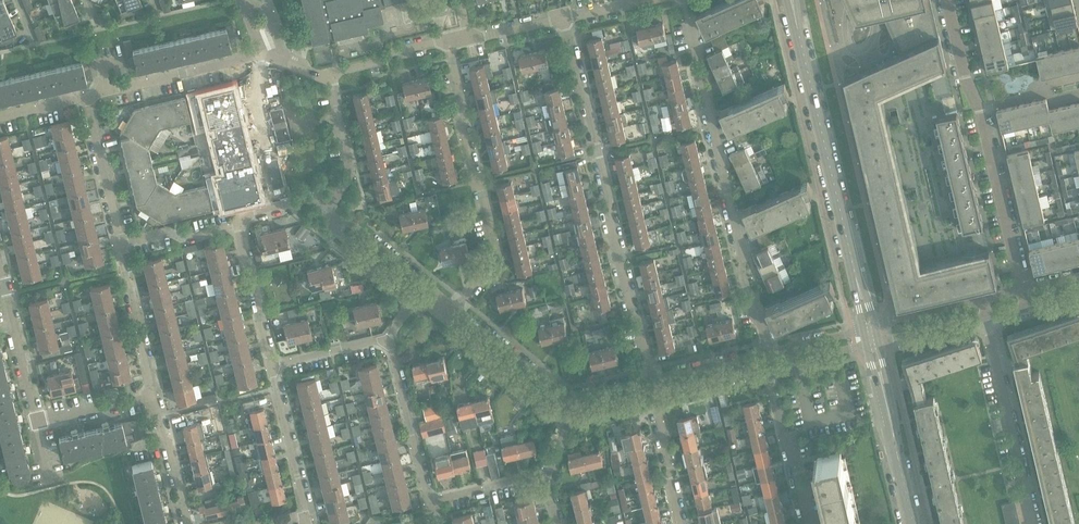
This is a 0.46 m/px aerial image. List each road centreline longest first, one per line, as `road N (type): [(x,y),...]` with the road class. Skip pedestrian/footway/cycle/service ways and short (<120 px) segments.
road 1 (residential): [(653,381),(564,17)]
road 2 (residential): [(766,354),(686,0)]
road 3 (residential): [(1021,291),(947,0)]
road 4 (residential): [(456,309),(487,269),(496,243),(470,164),(448,41)]
road 5 (tertiary): [(795,18),(856,279)]
road 6 (residential): [(1033,523),(986,317)]
road 7 (residential): [(86,99),(259,56)]
road 8 (residential): [(431,504),(388,338)]
road 9 (residential): [(810,523),(768,369)]
road 10 (residential): [(156,397),(121,244)]
road 11 (residential): [(304,516),(272,366)]
road 12 (residential): [(121,244),(86,99)]
road 13 (residential): [(447,322),(566,411)]
road 14 (residential): [(570,398),(456,309)]
road 15 (residential): [(38,422),(5,282)]
road 16 (residential): [(272,366),(238,227)]
road 17 (residential): [(327,195),(352,174),(330,73)]
road 18 (residential): [(681,523),(655,395)]
road 19 (residential): [(188,523),(156,397)]
road 20 (residential): [(332,214),(341,236),(420,300)]
road 21 (residential): [(430,288),(332,214)]
road 22 (residential): [(330,73),(448,41)]
road 23 (residential): [(431,504),(549,478)]
road 24 (residential): [(38,422),(156,397)]
road 25 (residential): [(121,244),(238,227)]

